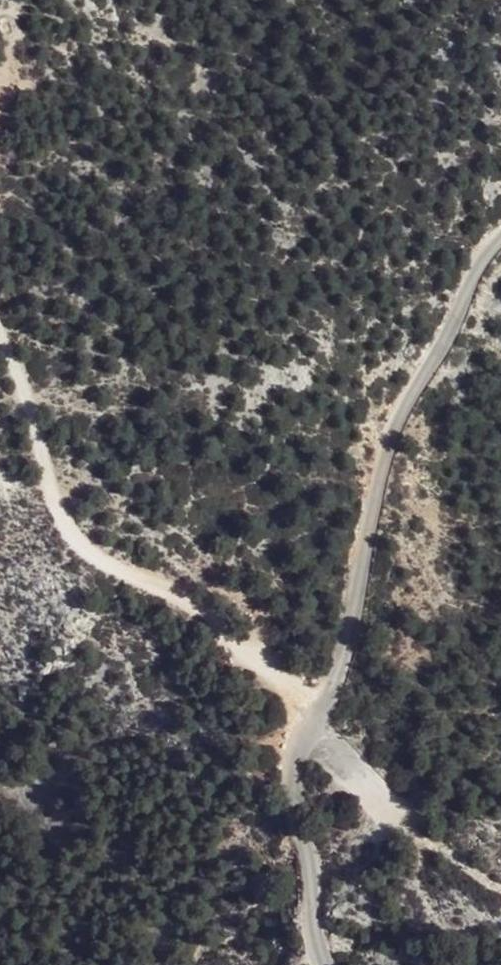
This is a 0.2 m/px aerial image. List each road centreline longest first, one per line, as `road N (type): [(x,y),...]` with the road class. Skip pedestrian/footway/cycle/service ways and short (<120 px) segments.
road 1 (unclassified): [(500,237),(392,436),(340,672),(296,761),(323,964)]
road 2 (track): [(0,331),(31,405),(58,507),(82,548),(224,627),(317,724)]

